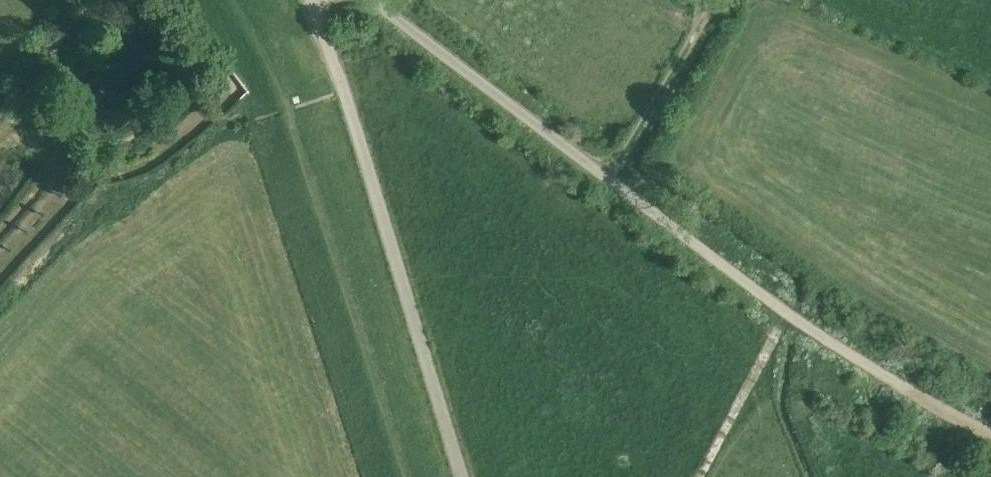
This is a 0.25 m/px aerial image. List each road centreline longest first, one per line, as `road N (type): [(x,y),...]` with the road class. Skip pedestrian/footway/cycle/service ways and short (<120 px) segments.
road 1 (unclassified): [(901,384),(802,323),(370,0)]
road 2 (track): [(406,476),(288,102),(258,29),(236,0)]
road 3 (unclassified): [(463,476),(317,0)]
road 4 (track): [(787,313),(701,476)]

